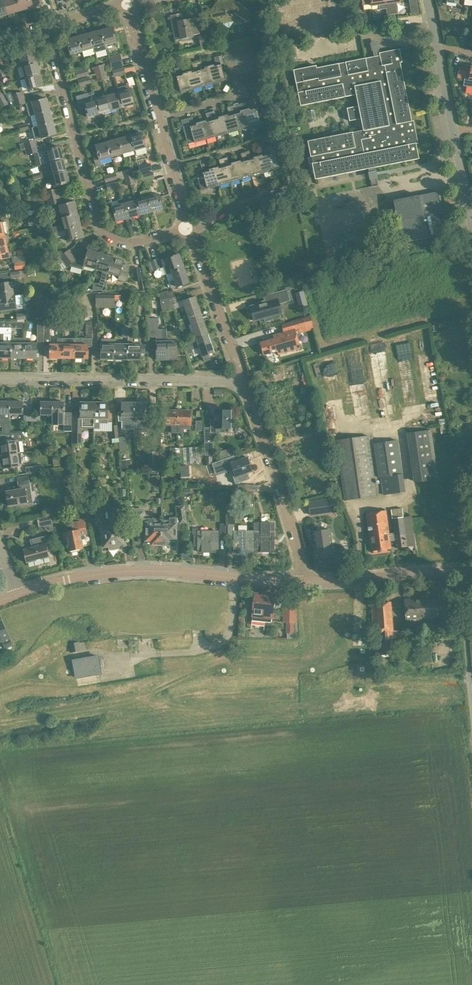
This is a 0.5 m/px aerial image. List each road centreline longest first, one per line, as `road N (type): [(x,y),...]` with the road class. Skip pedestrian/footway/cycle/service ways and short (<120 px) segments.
road 1 (residential): [(188,226),(133,242),(105,232),(47,26)]
road 2 (residential): [(18,593),(128,570),(306,582)]
road 3 (residential): [(245,384),(0,379)]
road 4 (residential): [(306,582),(245,384)]
road 5 (residential): [(306,582),(471,570)]
road 6 (residential): [(245,384),(191,233)]
road 7 (track): [(460,570),(471,710)]

